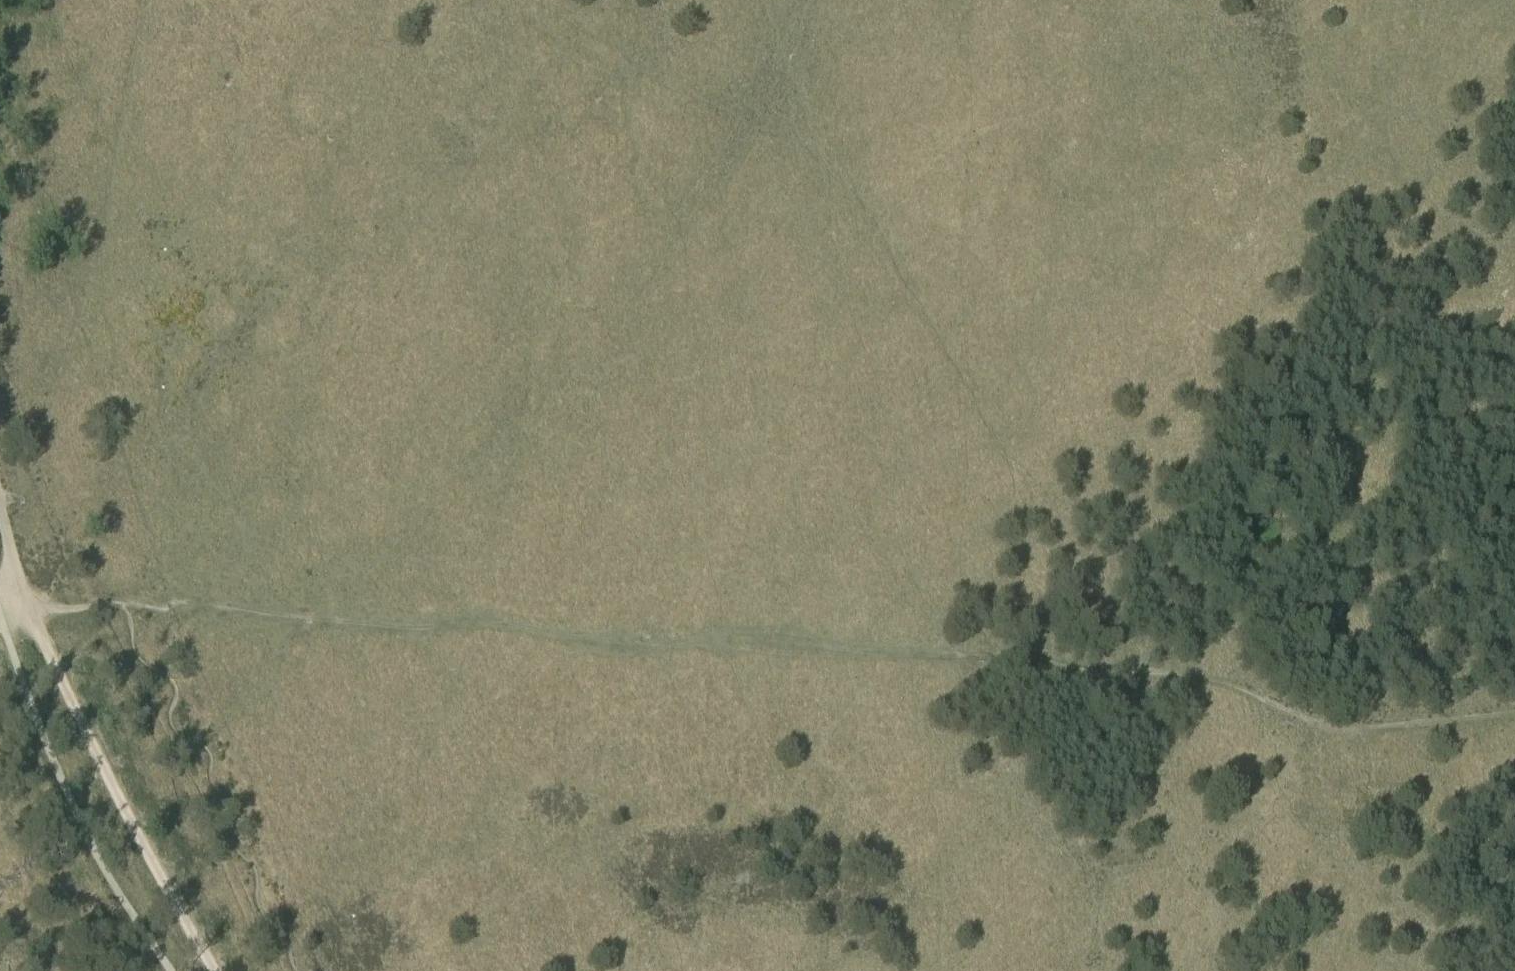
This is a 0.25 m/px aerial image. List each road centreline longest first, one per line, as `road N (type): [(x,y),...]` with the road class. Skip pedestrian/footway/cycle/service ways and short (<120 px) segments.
road 1 (track): [(220,970),(14,596)]

